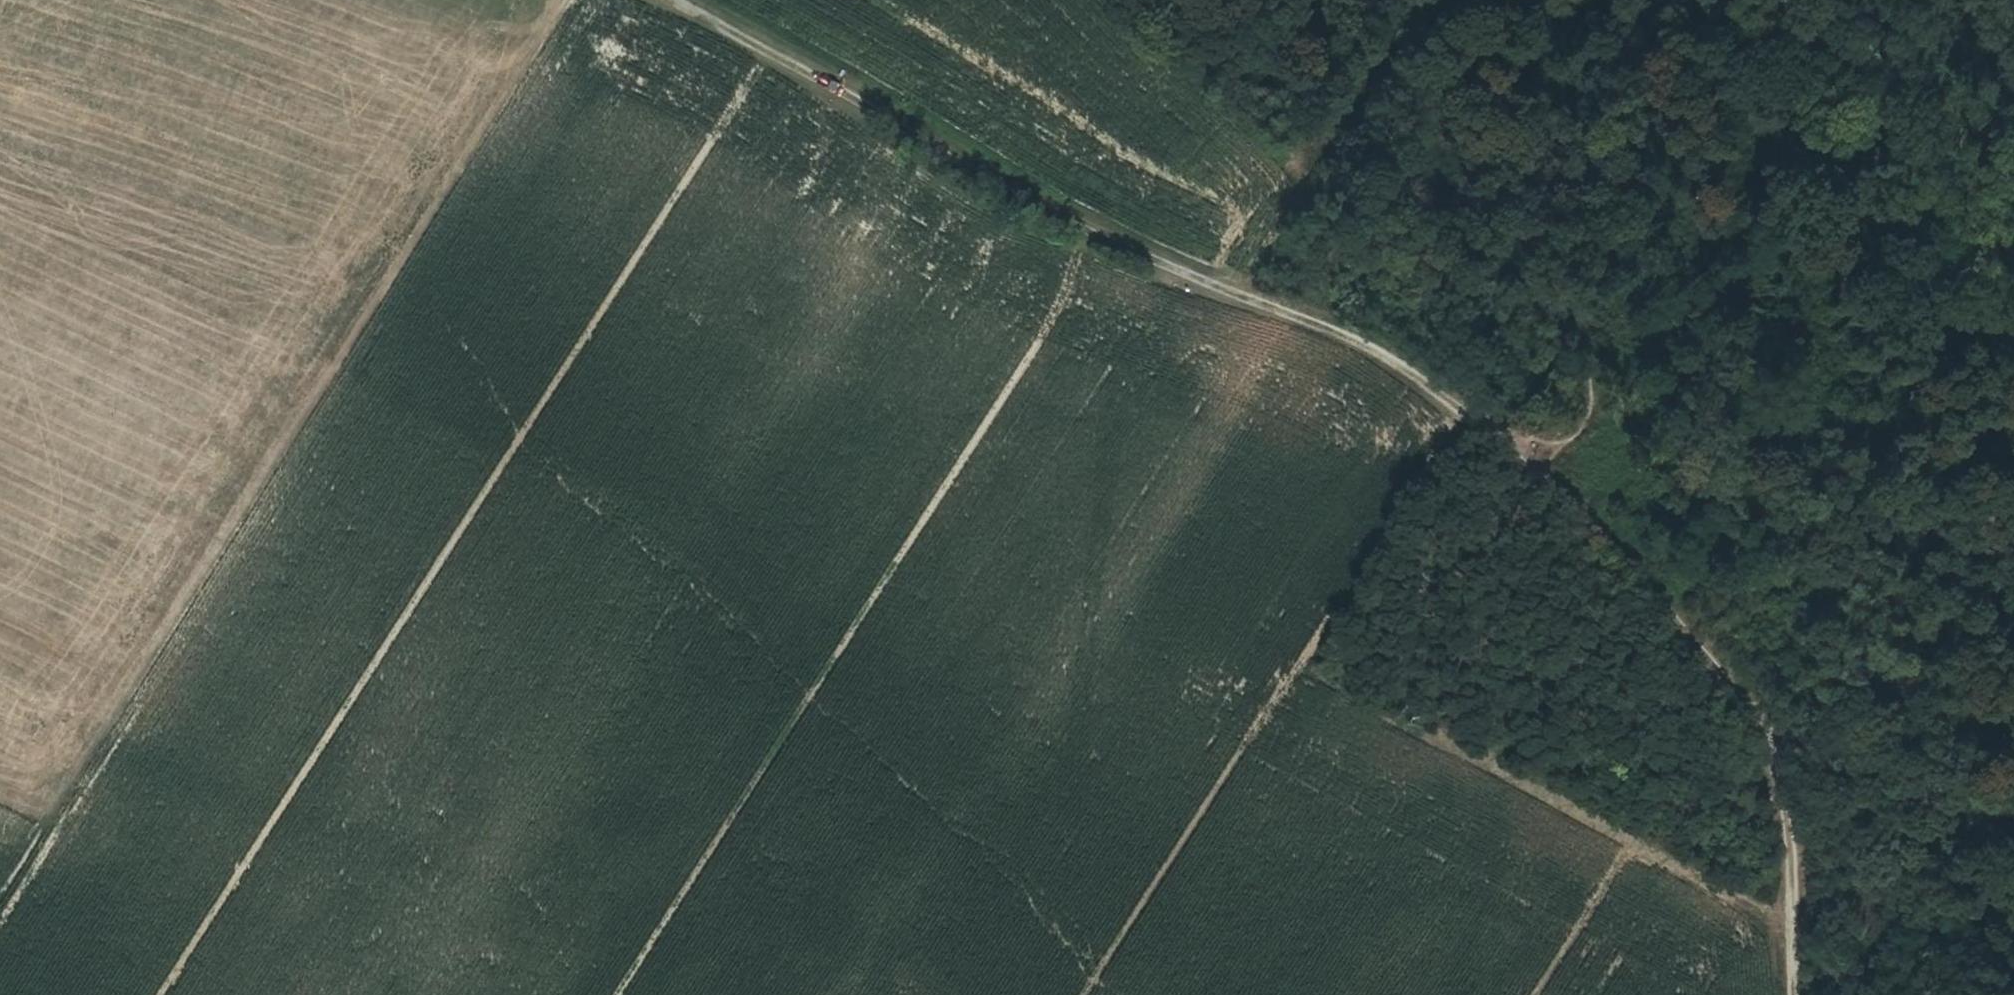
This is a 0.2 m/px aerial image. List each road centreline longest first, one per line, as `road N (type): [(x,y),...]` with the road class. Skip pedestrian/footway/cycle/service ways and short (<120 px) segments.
road 1 (track): [(1518,450),(1391,363),(1028,200),(680,0)]
road 2 (track): [(1797,994),(1796,899),(1771,742),(1640,570),(1518,450)]

